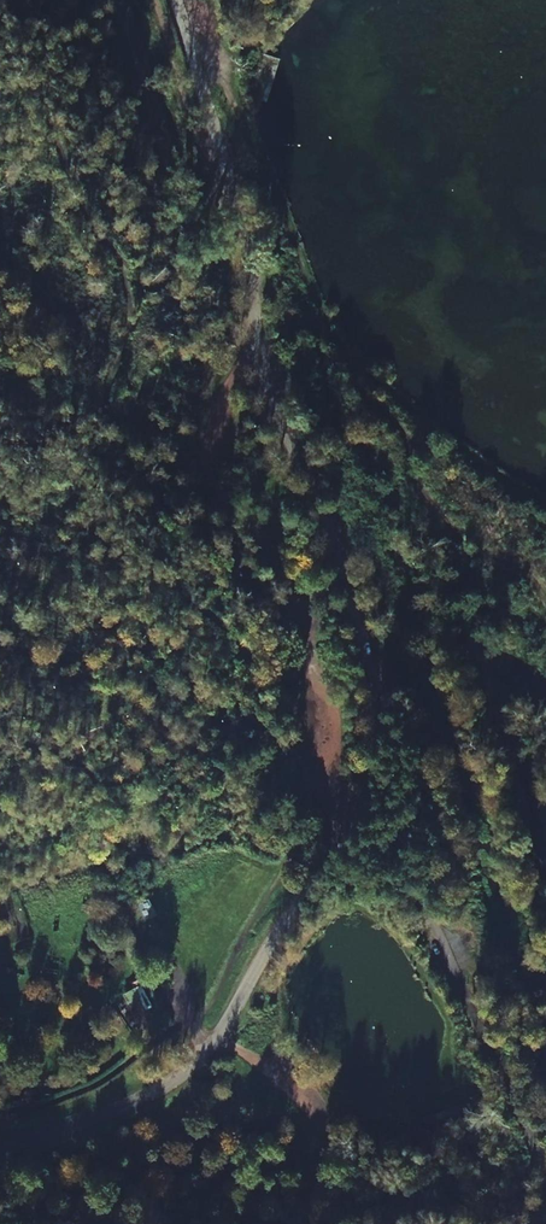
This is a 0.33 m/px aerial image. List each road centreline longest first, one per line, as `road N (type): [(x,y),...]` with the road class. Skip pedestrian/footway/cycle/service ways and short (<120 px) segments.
road 1 (unclassified): [(0,1155),(146,1103),(189,1073),(234,1016),(294,906),(366,813),(379,747),(376,687),(324,508),(269,392)]
road 2 (unclassified): [(177,0),(244,236),(269,392)]
road 3 (track): [(545,1168),(467,999),(453,946),(392,872),(348,844)]
road 4 (track): [(339,1146),(312,1106),(223,1034)]

